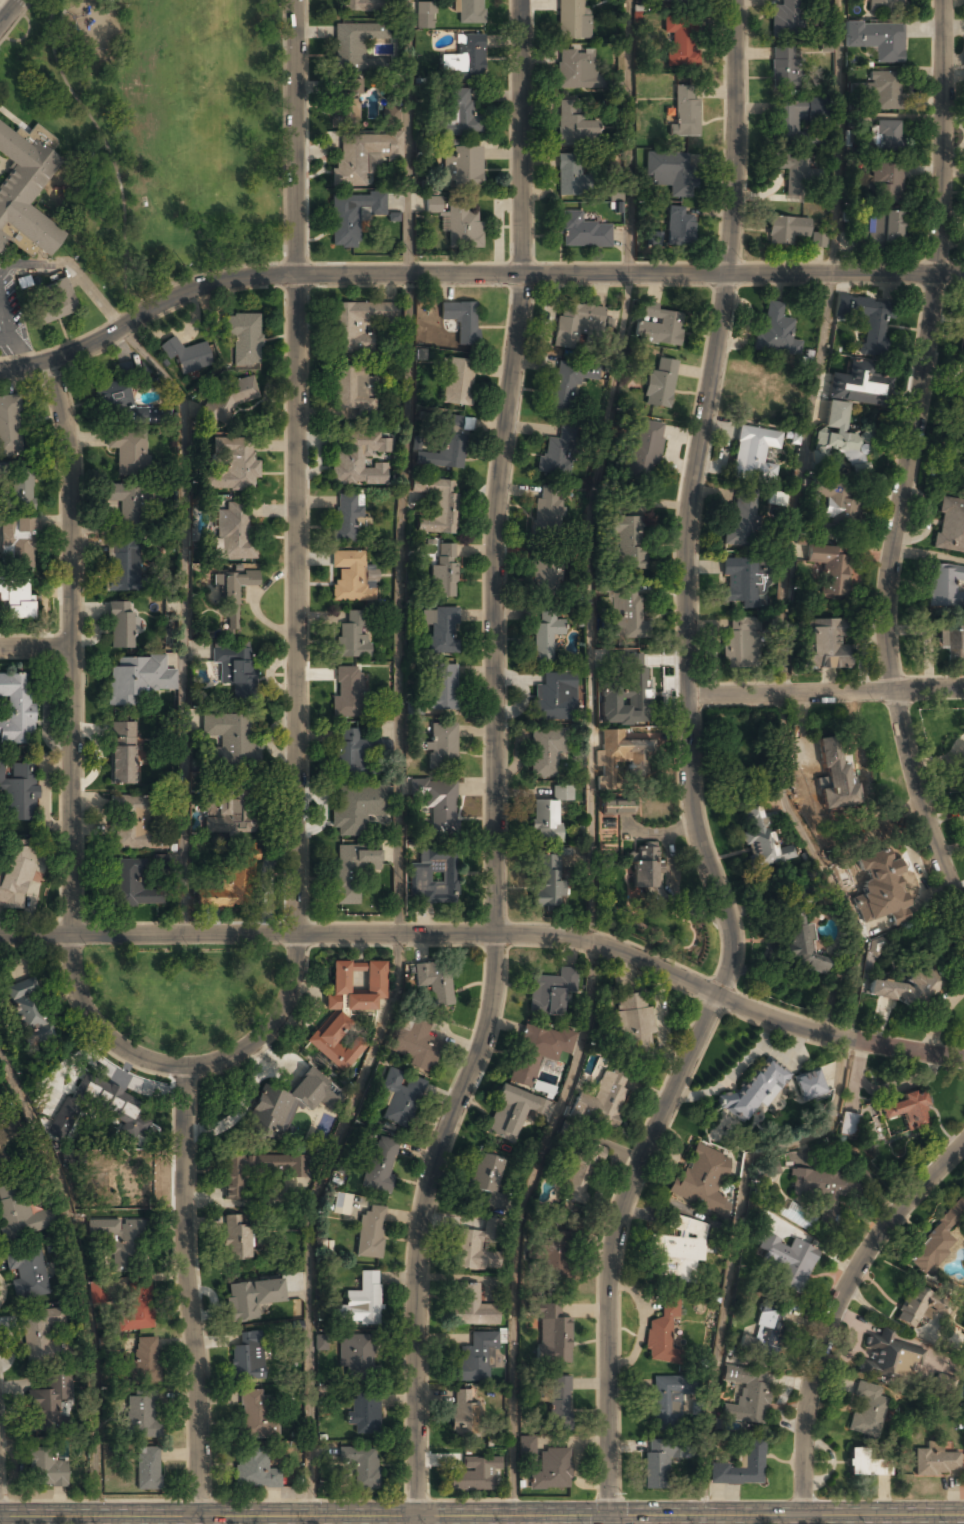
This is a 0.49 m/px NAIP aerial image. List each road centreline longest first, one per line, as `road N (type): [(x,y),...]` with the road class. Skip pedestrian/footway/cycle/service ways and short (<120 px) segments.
road 1 (residential): [(702,480),(688,697),(691,796),(733,954),(622,1207),(608,1275),(609,1516)]
road 2 (residential): [(497,521),(493,993),(423,1224),(418,1523)]
road 3 (residential): [(963,1061),(793,1026),(567,936),(0,936)]
road 4 (residential): [(963,276),(269,277),(194,291),(79,353),(0,373)]
road 5 (secondary): [(963,1515),(0,1518)]
road 6 (residential): [(295,0),(297,523)]
road 7 (residential): [(519,0),(523,275),(497,521)]
road 8 (residential): [(941,0),(936,276),(902,491)]
road 9 (residential): [(734,0),(732,275),(702,480)]
road 10 (residential): [(183,1067),(198,1516)]
road 11 (residential): [(71,493),(71,935)]
road 12 (residential): [(902,491),(883,604),(894,691),(963,909)]
road 13 (residential): [(963,1143),(875,1238),(828,1329),(804,1442),(805,1516)]
road 14 (residential): [(297,523),(299,936)]
road 15 (residential): [(299,936),(290,989),(264,1033),(214,1064),(183,1067),(149,1062),(100,1029),(73,974),(71,935)]
road 16 (residential): [(963,690),(688,697)]
road 17 (residential): [(49,364),(71,493)]

